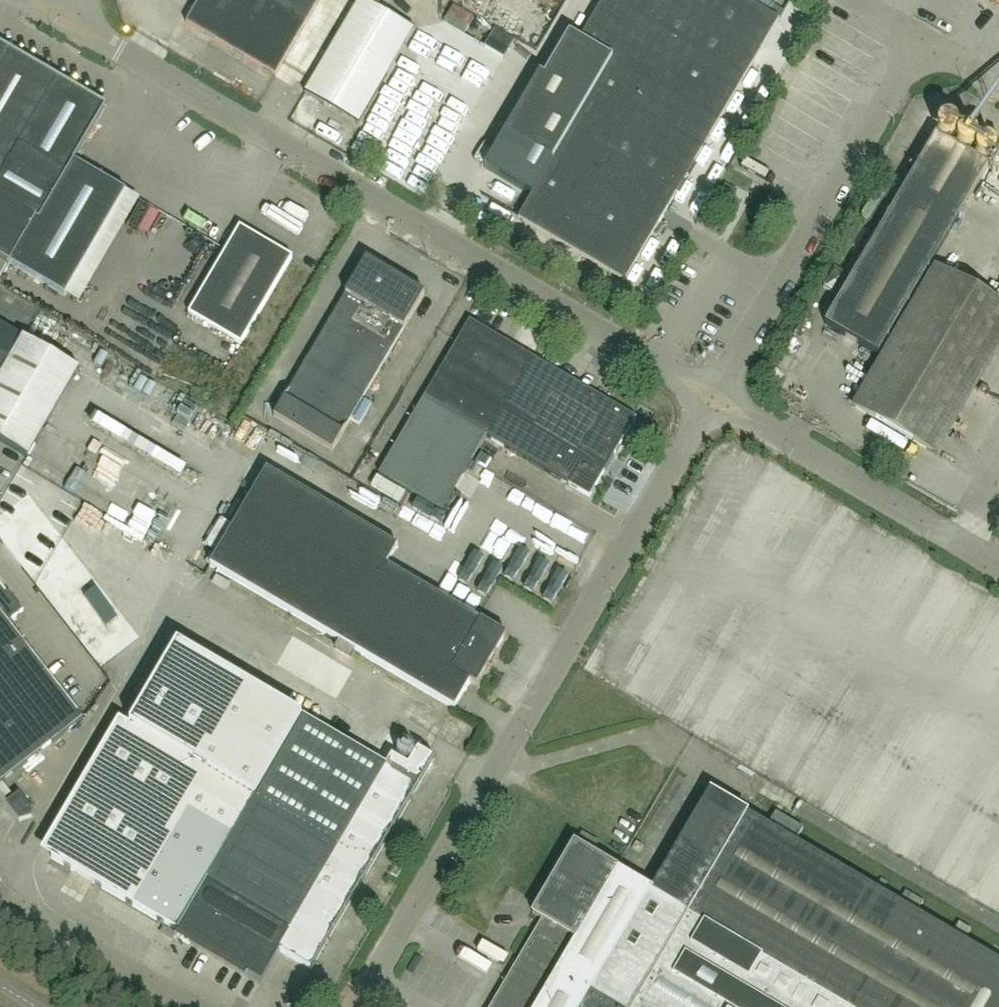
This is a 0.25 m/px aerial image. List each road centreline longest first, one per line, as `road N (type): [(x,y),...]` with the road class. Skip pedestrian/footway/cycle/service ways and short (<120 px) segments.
road 1 (unclassified): [(713,398),(60,6)]
road 2 (unclassified): [(344,1006),(713,398)]
road 3 (unclassified): [(713,398),(928,44)]
road 4 (unclassified): [(998,567),(713,398)]

